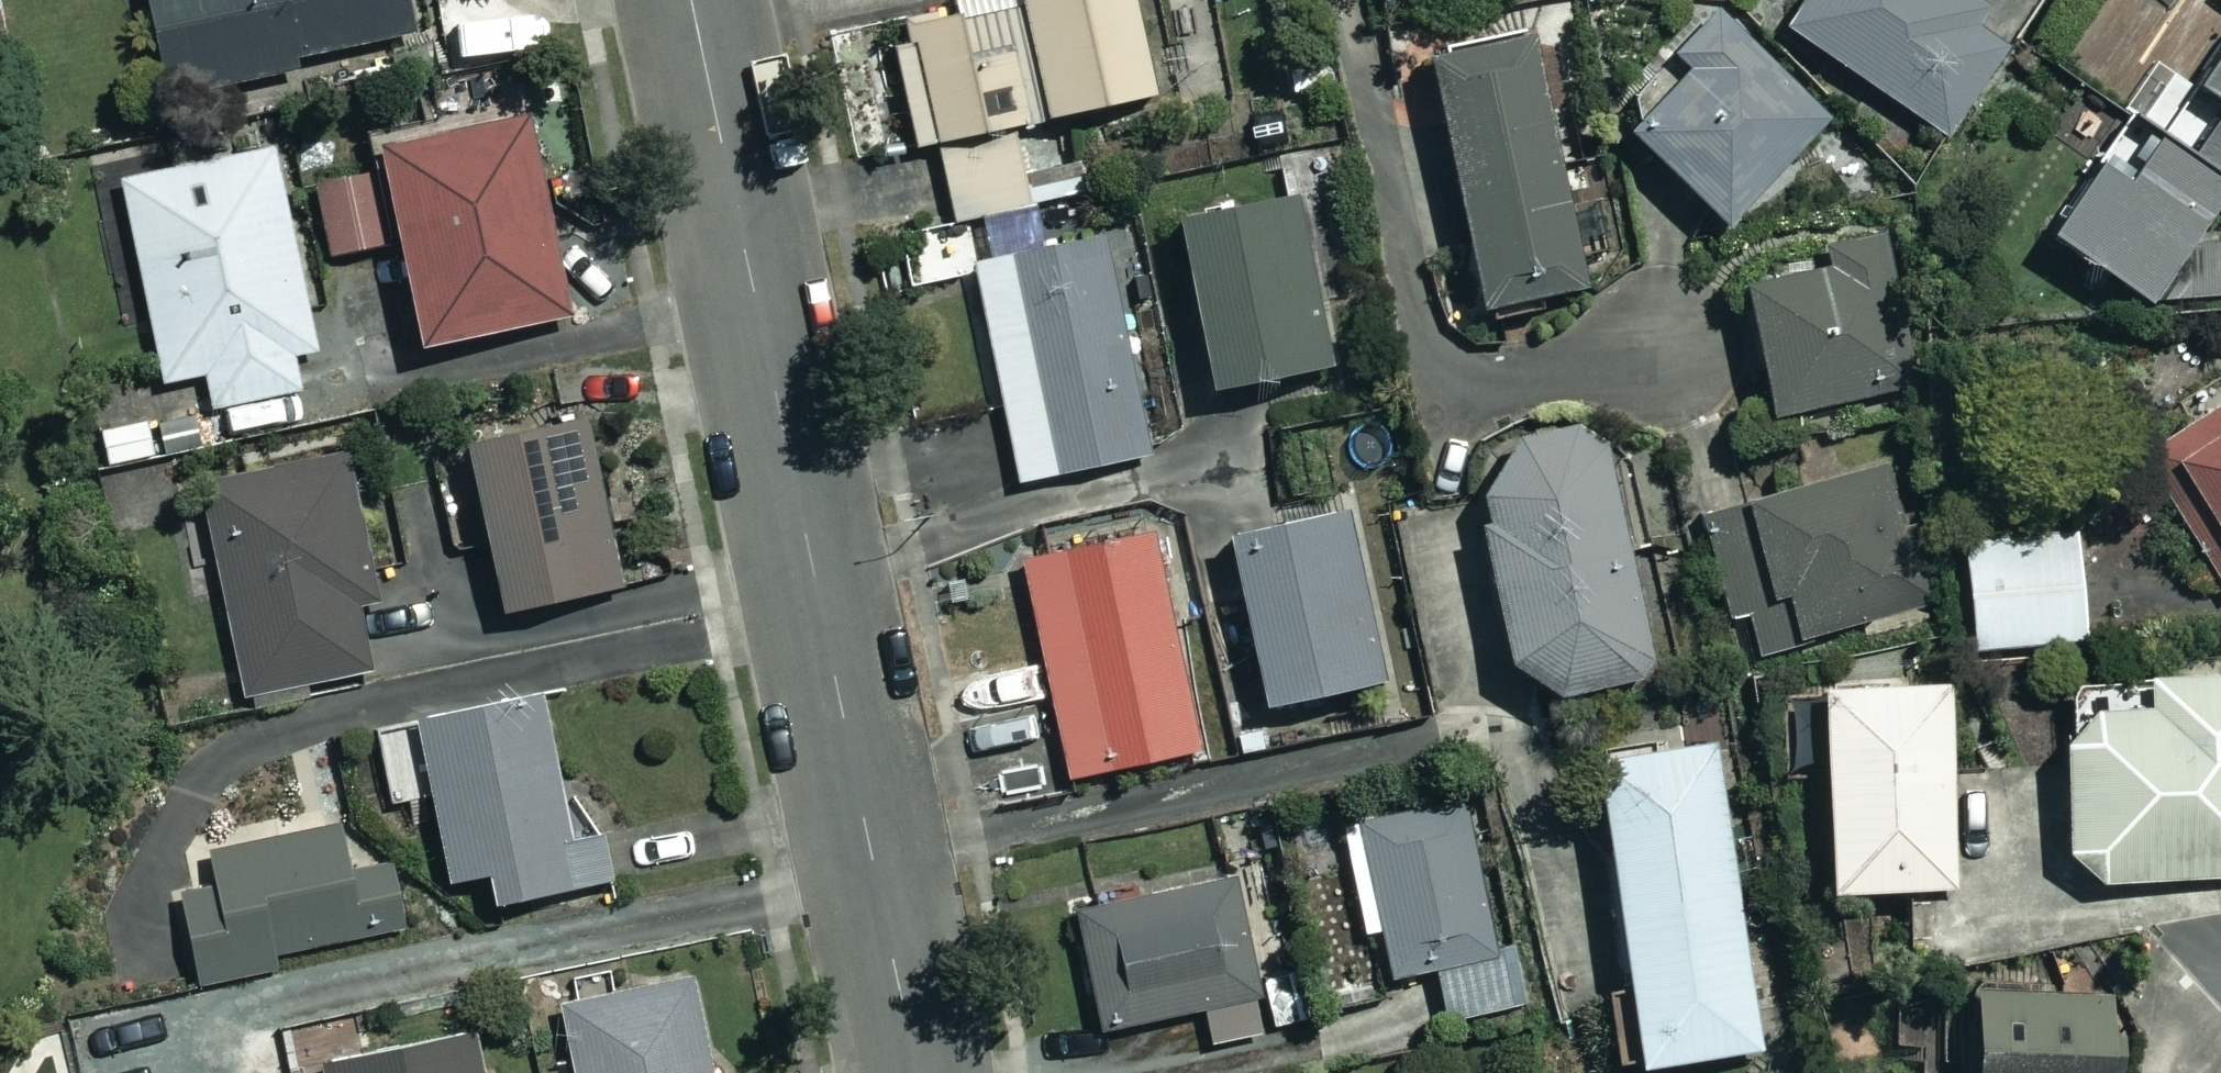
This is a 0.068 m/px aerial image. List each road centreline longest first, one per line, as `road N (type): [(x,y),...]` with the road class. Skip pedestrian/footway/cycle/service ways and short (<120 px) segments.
road 1 (residential): [(916,1072),(897,945),(704,0)]

